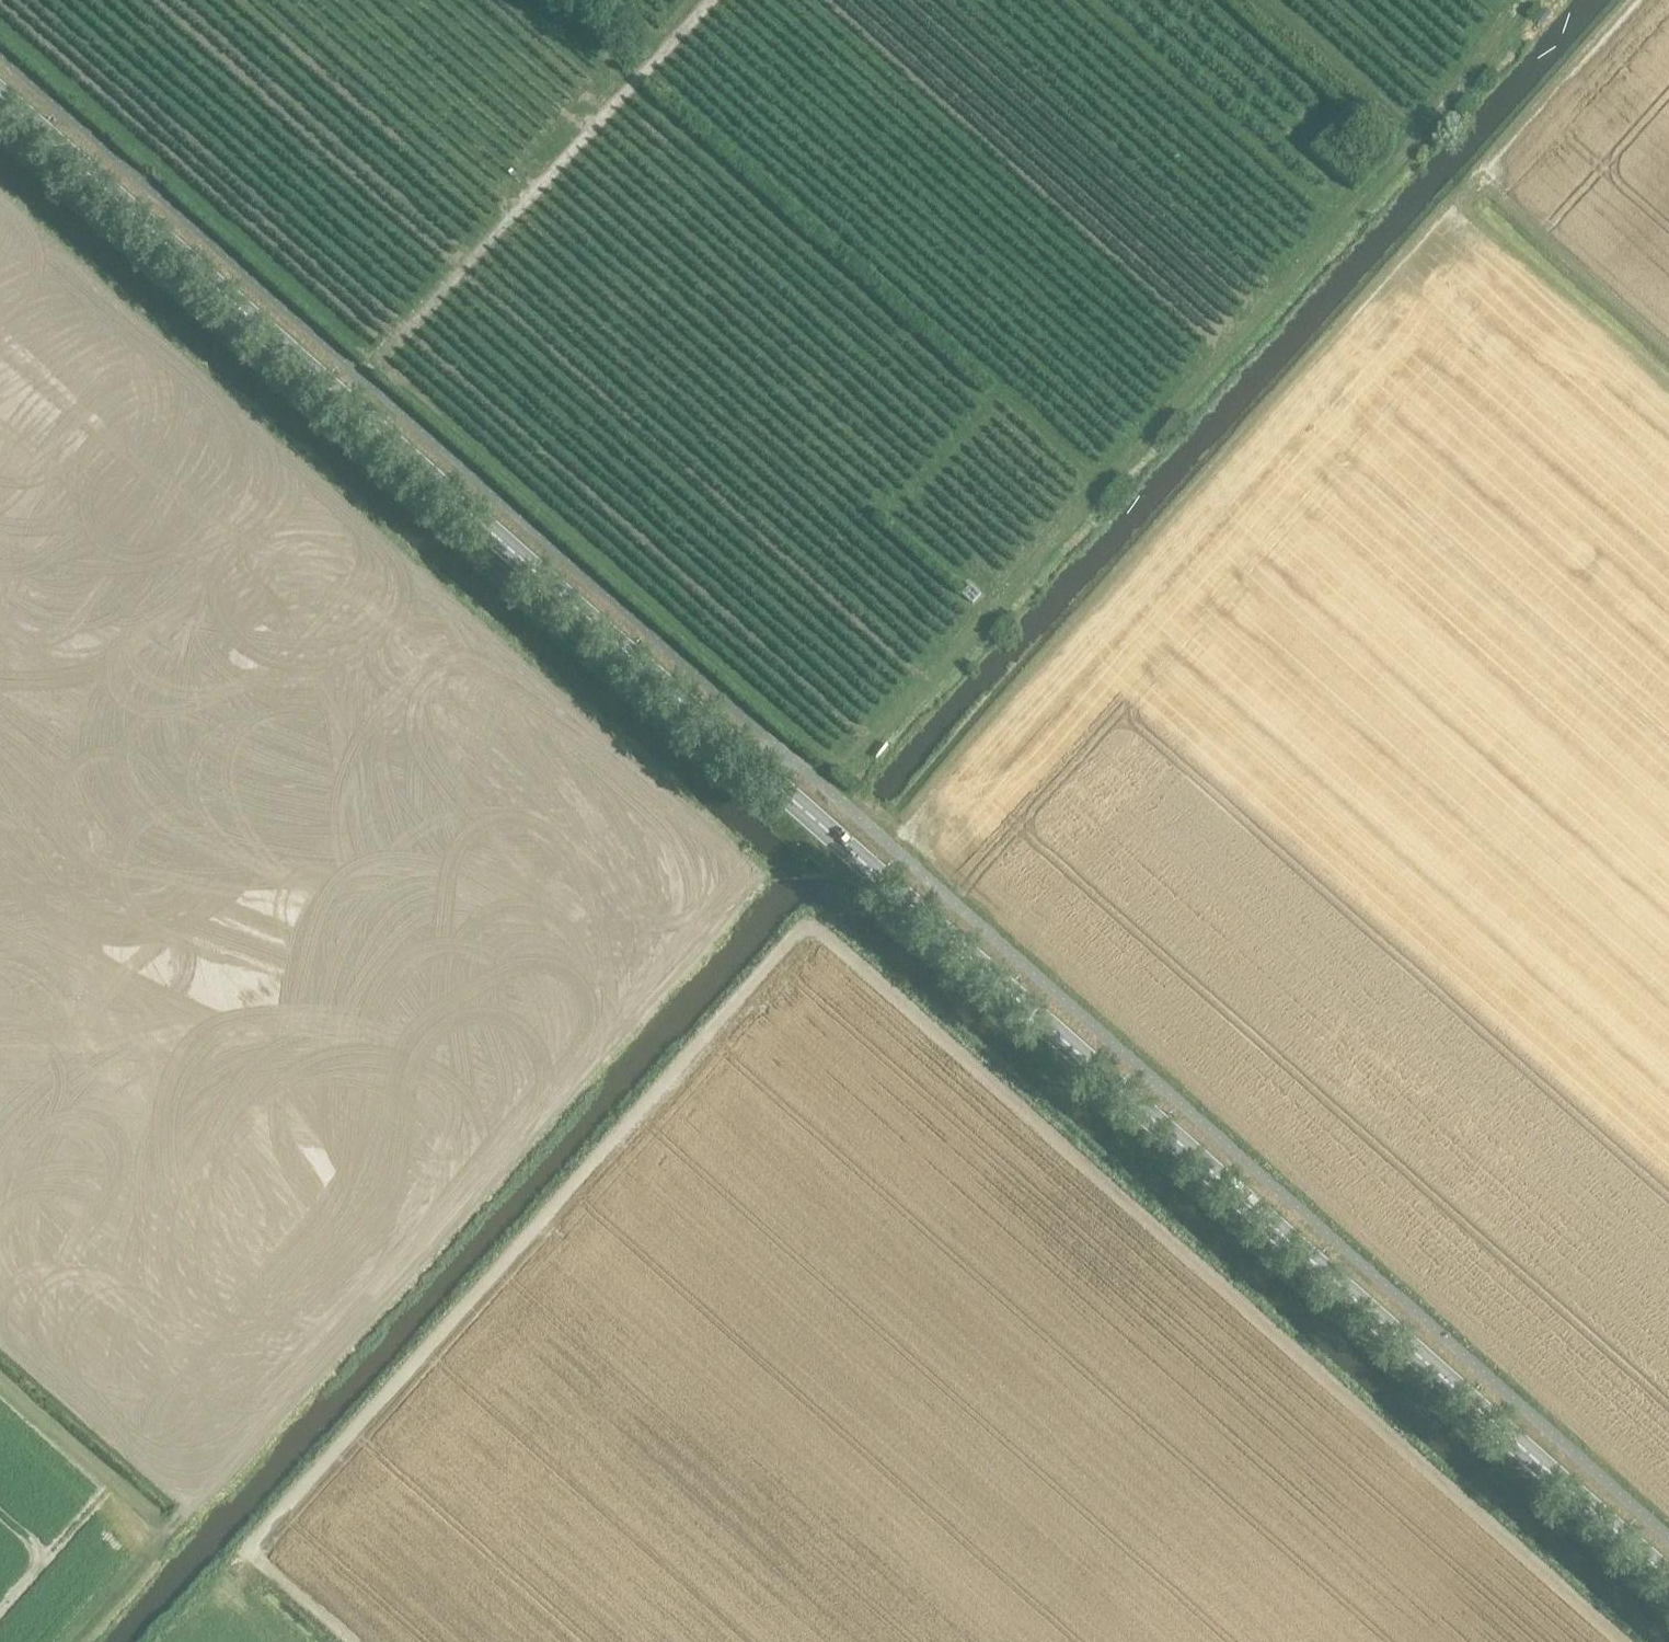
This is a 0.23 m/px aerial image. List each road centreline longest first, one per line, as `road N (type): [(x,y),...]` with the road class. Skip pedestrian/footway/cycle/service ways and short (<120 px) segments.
road 1 (secondary): [(1668,1583),(1183,1139),(0,97)]
road 2 (track): [(1668,392),(1455,202),(888,839)]
road 3 (track): [(1536,0),(863,738),(816,777)]
road 4 (track): [(338,396),(658,58),(723,0)]
road 5 (track): [(1455,202),(1638,0)]

